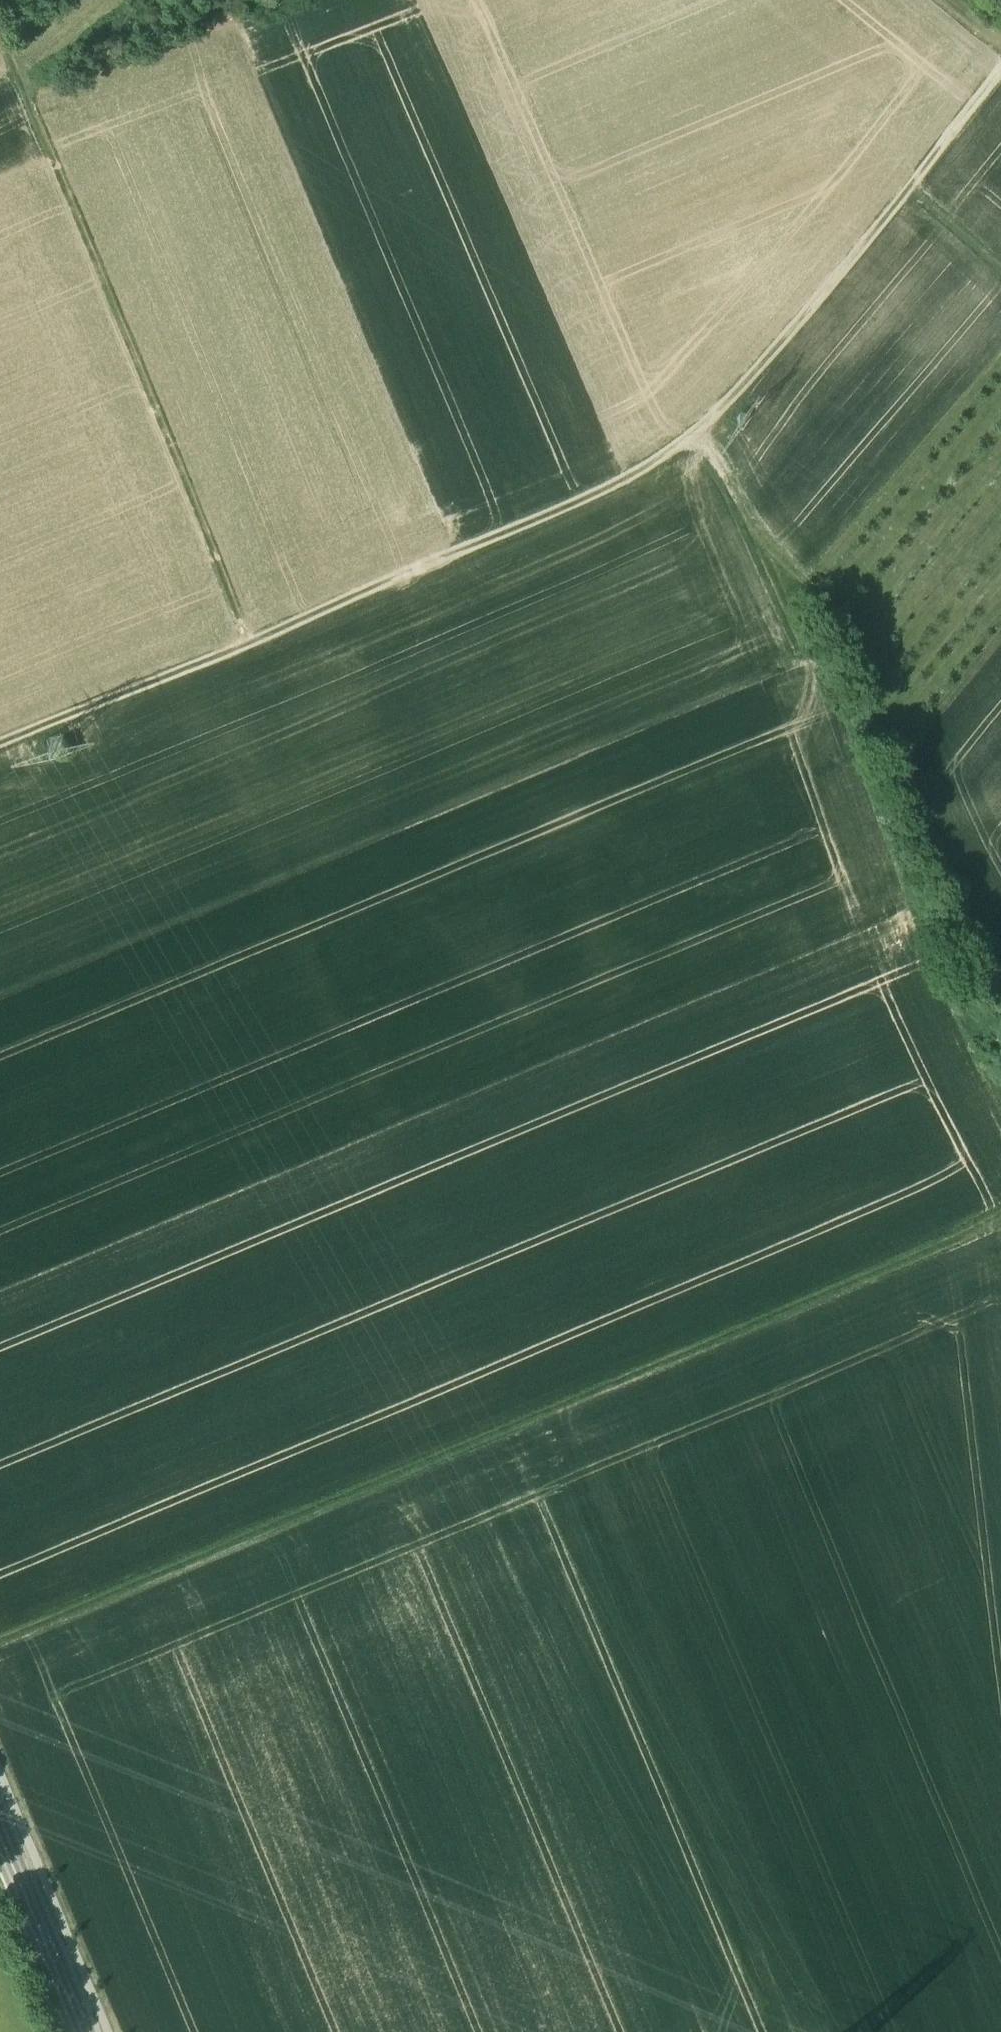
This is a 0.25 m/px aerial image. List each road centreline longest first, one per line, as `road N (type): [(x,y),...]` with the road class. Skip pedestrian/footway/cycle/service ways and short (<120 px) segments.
road 1 (track): [(1000,88),(761,375),(676,458),(640,481),(0,754)]
road 2 (track): [(0,1660),(638,1392),(1000,1225)]
road 3 (track): [(255,647),(0,14)]
road 4 (tertiary): [(0,1814),(92,2031)]

